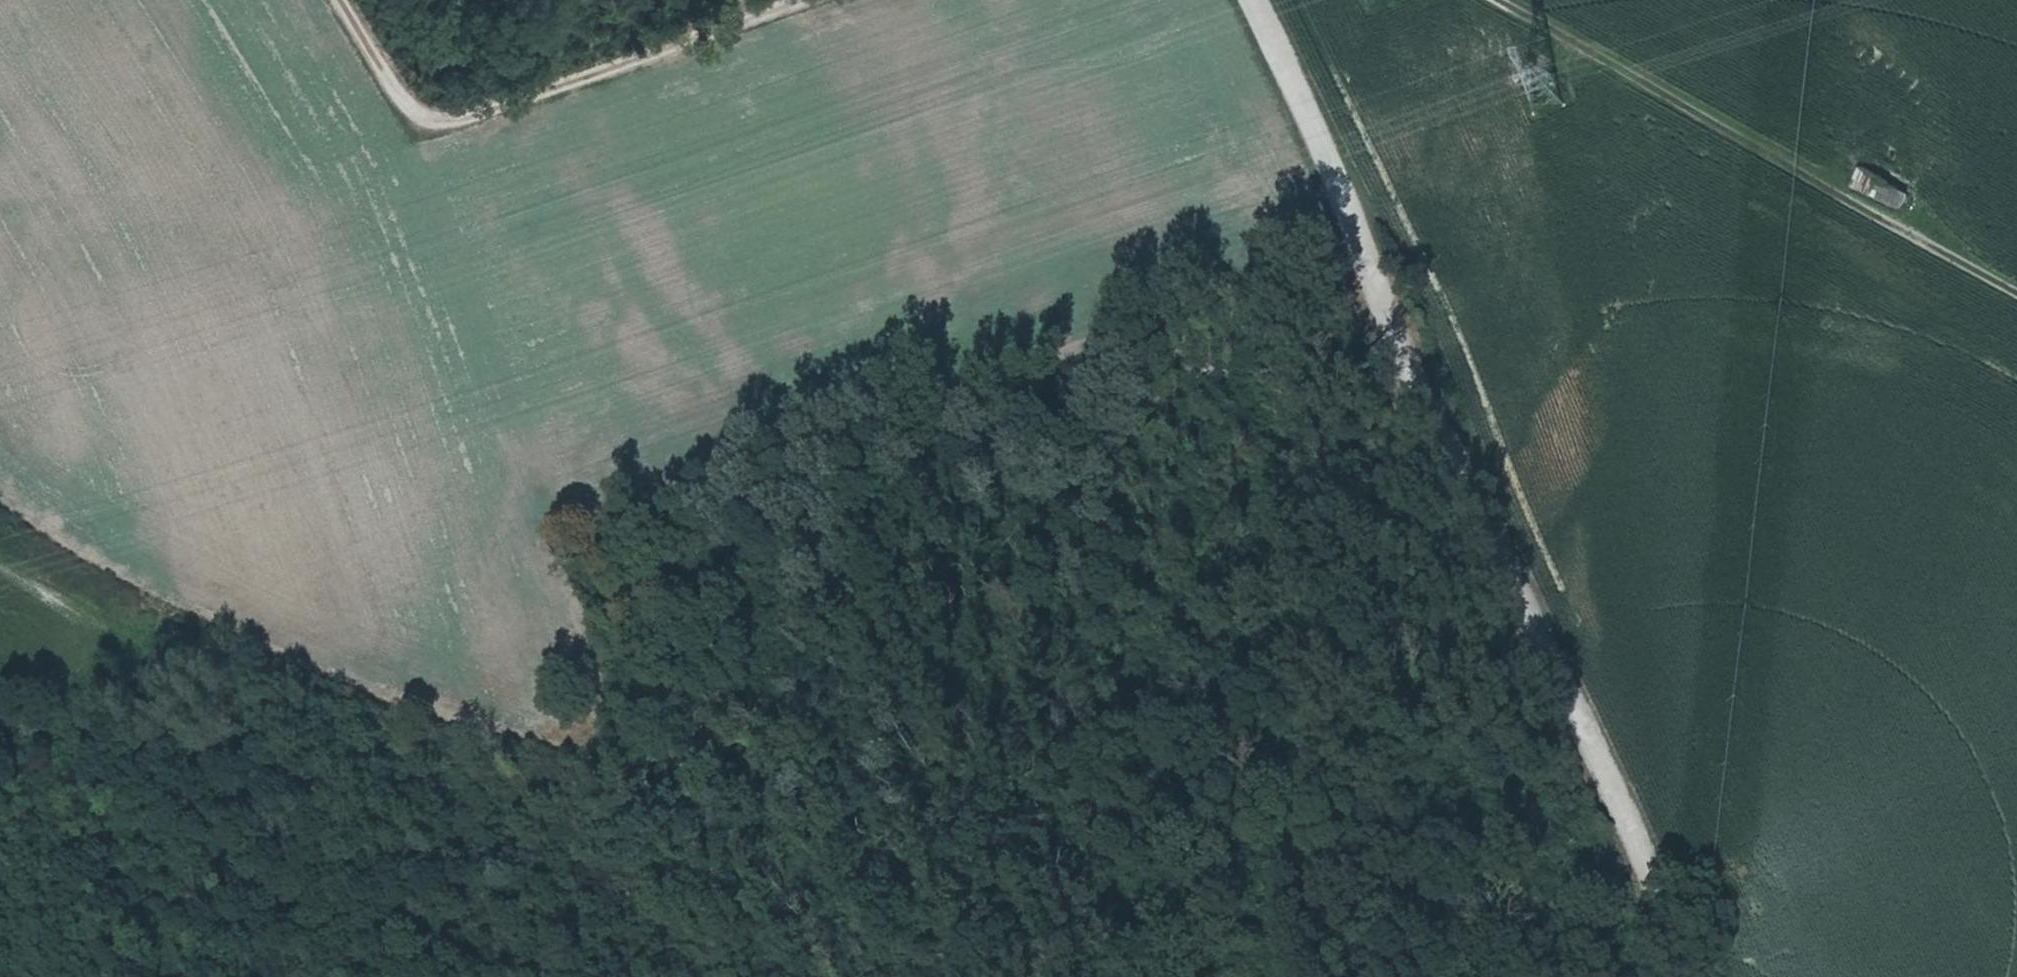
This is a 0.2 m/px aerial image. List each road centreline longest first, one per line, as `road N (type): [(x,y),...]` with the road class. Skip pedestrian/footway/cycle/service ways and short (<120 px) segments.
road 1 (track): [(1688,976),(1249,0)]
road 2 (track): [(1492,0),(2016,298)]
road 3 (track): [(782,0),(429,114),(398,98),(333,0)]

